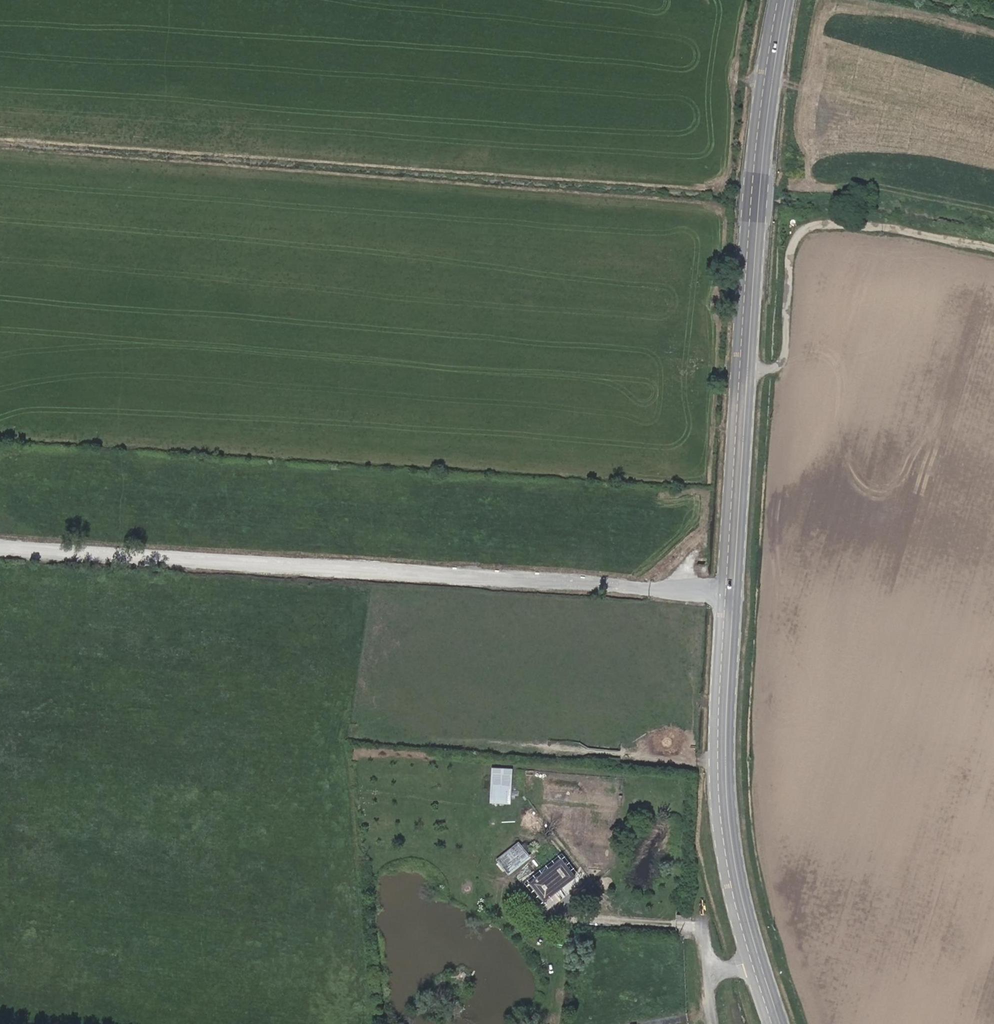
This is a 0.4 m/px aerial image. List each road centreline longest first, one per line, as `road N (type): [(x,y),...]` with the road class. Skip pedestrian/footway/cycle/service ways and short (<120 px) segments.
road 1 (tertiary): [(783,1023),(731,840),(724,758),(760,155),(784,0)]
road 2 (track): [(734,594),(0,548)]

